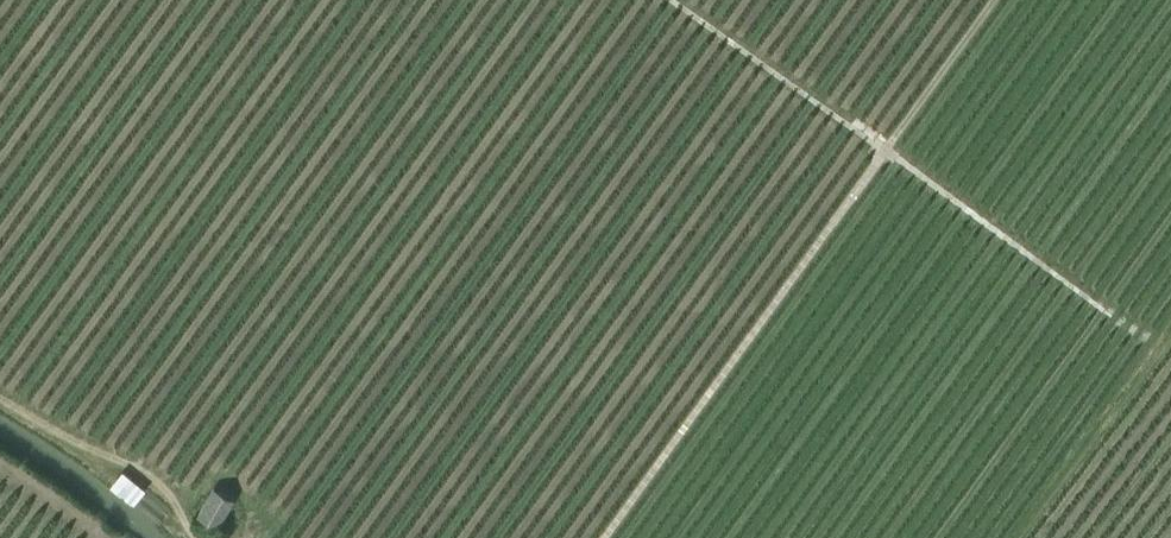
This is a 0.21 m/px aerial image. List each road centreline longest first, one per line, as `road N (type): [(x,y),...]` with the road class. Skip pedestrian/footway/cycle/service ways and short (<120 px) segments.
road 1 (track): [(885,150),(604,537)]
road 2 (track): [(1109,315),(885,150)]
road 3 (track): [(671,0),(885,150)]
road 4 (track): [(1015,537),(1170,329)]
road 5 (track): [(0,400),(111,463),(136,469),(179,504),(192,537)]
road 6 (track): [(885,150),(994,0)]
road 7 (track): [(112,537),(0,461)]

